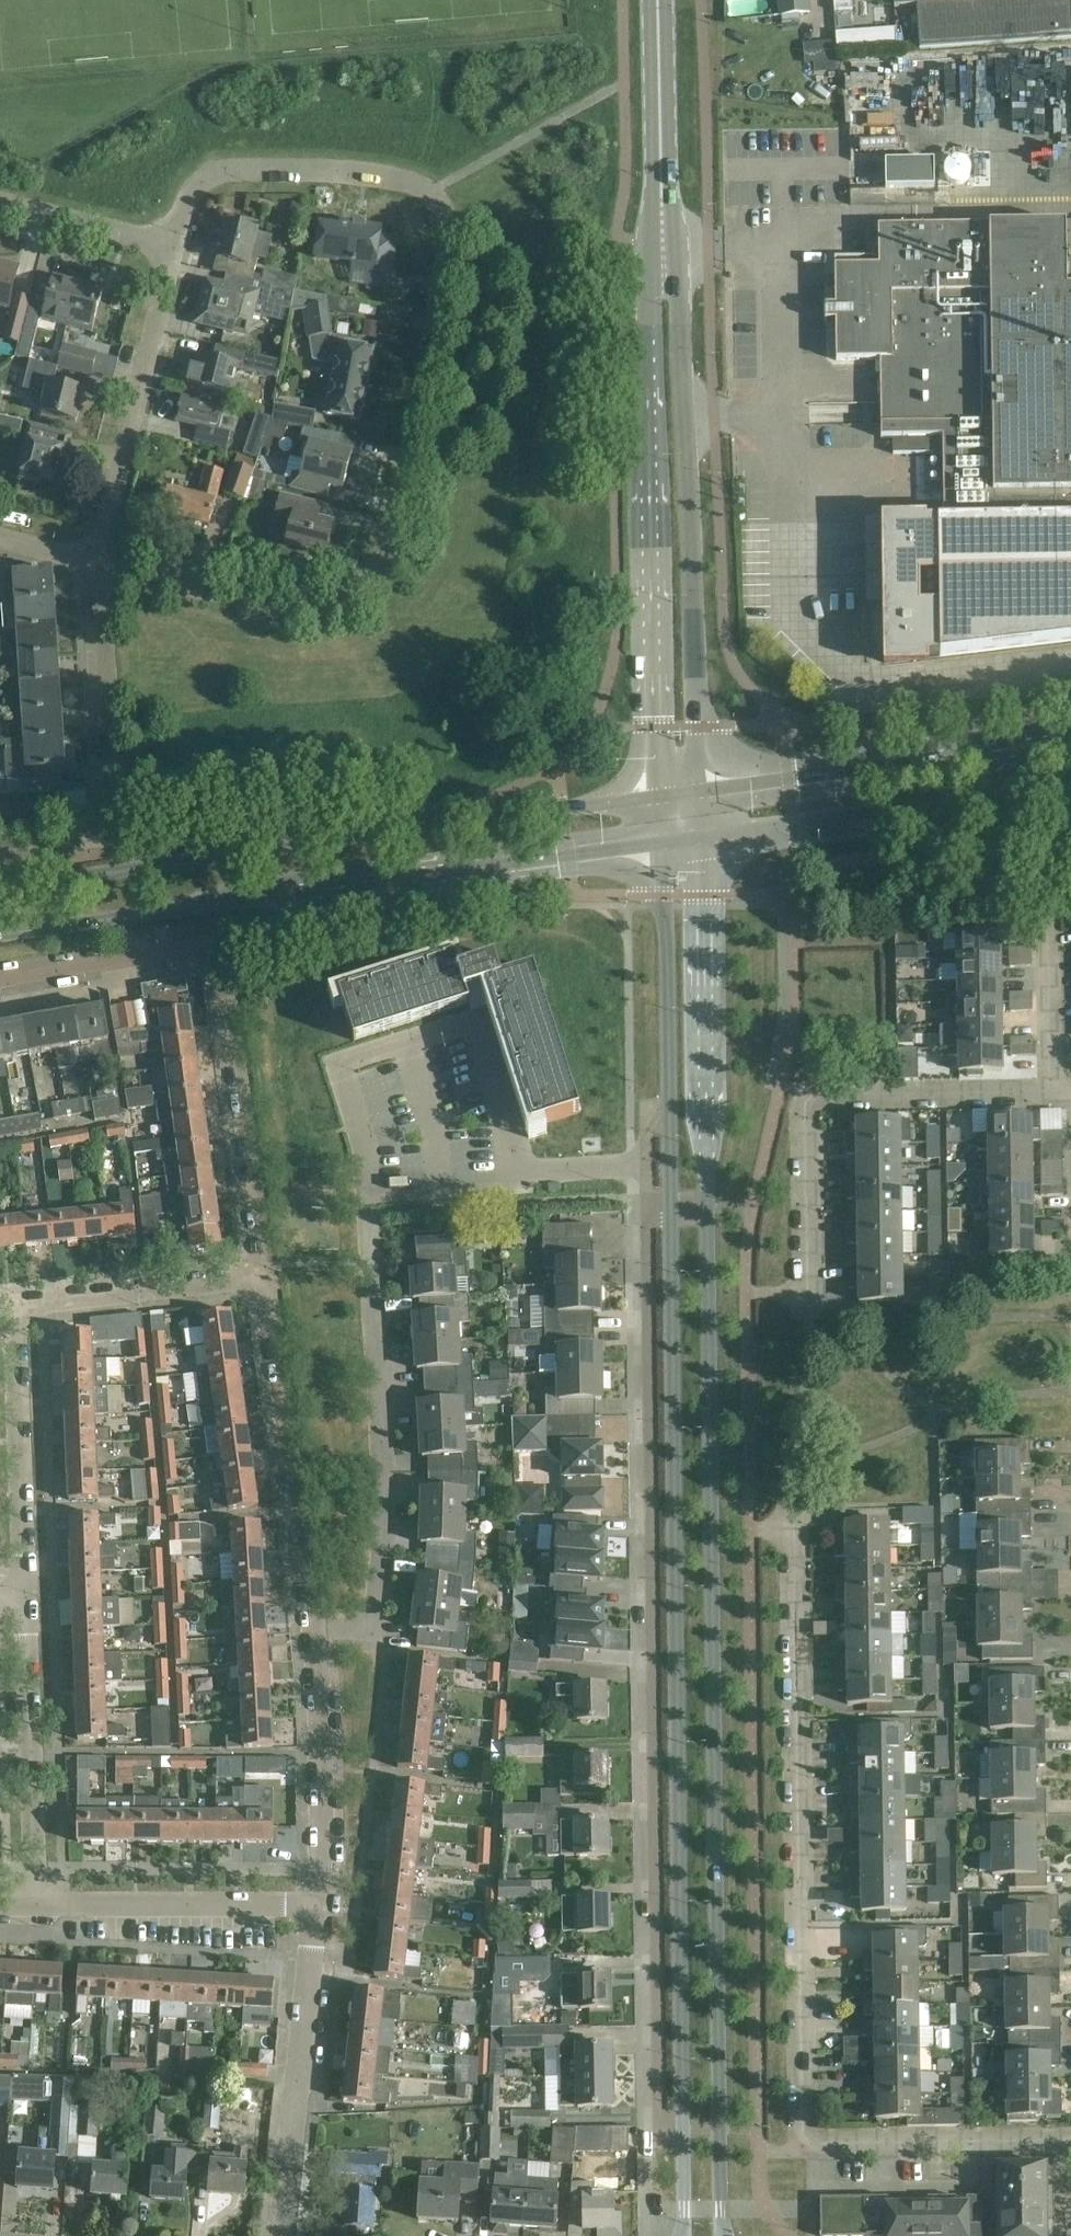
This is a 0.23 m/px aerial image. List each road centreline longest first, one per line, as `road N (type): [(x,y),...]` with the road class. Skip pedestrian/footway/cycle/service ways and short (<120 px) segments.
road 1 (tertiary): [(724,2235),(709,1213)]
road 2 (residential): [(646,1213),(658,2129),(680,2130)]
road 3 (tertiary): [(668,1214),(680,2130)]
road 4 (residential): [(96,565),(289,602),(349,599),(374,586),(390,563),(446,252),(447,218),(432,194)]
road 5 (secondary): [(0,934),(661,843)]
road 6 (secondary): [(656,796),(0,885)]
road 7 (residential): [(808,2141),(800,2127),(792,1488)]
road 8 (tertiary): [(663,245),(645,297),(656,796)]
road 9 (residential): [(0,981),(215,942),(267,1272)]
road 10 (tertiary): [(698,791),(682,301),(663,245)]
road 11 (residential): [(21,1594),(18,1317),(54,1301),(267,1272)]
road 12 (residential): [(316,1624),(374,1619),(387,1549),(371,1213)]
road 13 (residential): [(339,1069),(474,1025),(510,1131),(513,1173),(645,1170)]
road 14 (secondary): [(1070,742),(698,791)]
road 15 (tertiary): [(709,1213),(702,839)]
road 16 (secondary): [(702,839),(1070,793)]
road 17 (residential): [(316,1624),(267,1272)]
road 18 (residential): [(96,565),(174,240)]
road 19 (residential): [(281,2235),(313,1906)]
road 20 (residential): [(36,1902),(21,1594)]
road 21 (residential): [(174,240),(199,182),(223,170),(385,172),(432,194)]
road 22 (residential): [(122,854),(96,565)]
road 23 (residential): [(313,1906),(316,1624)]
road 24 (residential): [(313,1906),(36,1902)]
road 25 (tertiary): [(661,843),(667,1113)]
road 26 (residential): [(808,2141),(823,2147),(1070,2149)]
road 27 (residential): [(1056,1089),(801,1094)]
road 28 (tertiary): [(656,0),(663,245)]
road 29 (residential): [(1056,1089),(1051,857)]
road 30 (residential): [(804,1305),(801,1094)]
road 31 (residential): [(174,240),(0,198)]
road 32 (residential): [(122,854),(0,871)]

